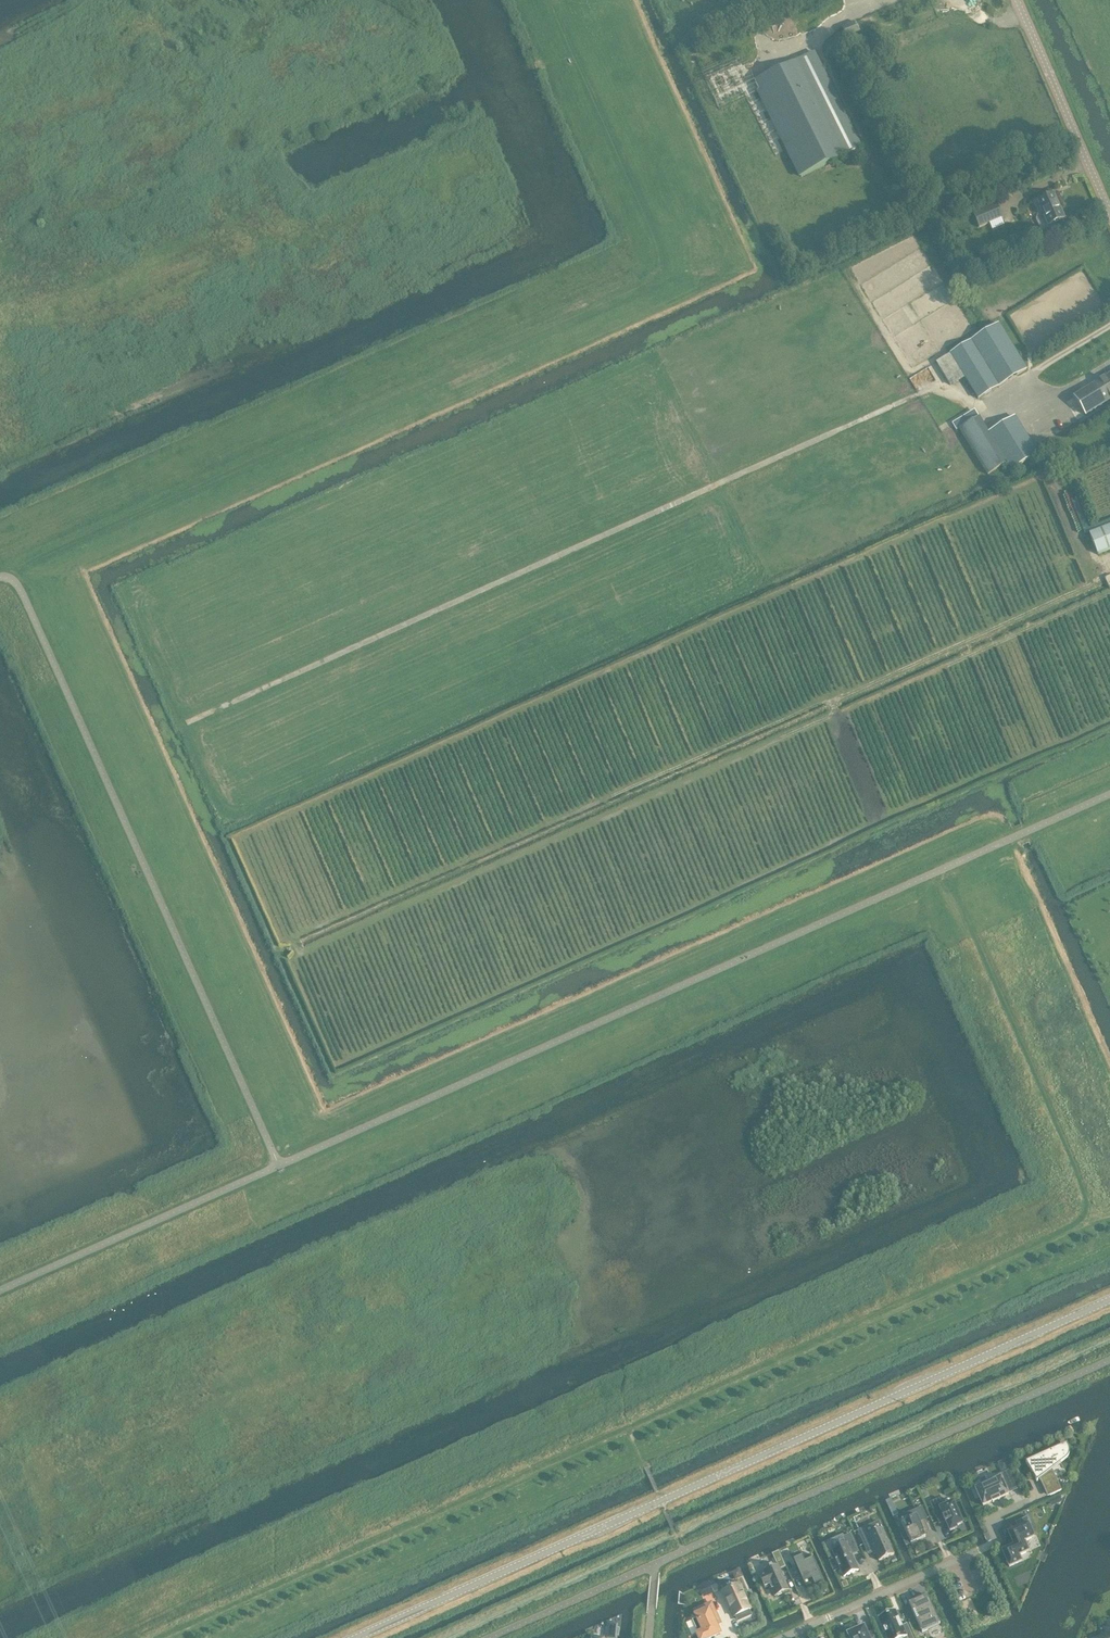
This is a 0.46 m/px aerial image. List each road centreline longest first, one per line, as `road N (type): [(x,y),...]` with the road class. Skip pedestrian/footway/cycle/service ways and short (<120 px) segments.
road 1 (track): [(928,875),(963,912),(1090,1198),(1082,1220),(158,1637)]
road 2 (track): [(187,723),(928,390),(977,406),(1109,325)]
road 3 (tertiary): [(356,1637),(1109,1300)]
road 4 (residential): [(1026,1503),(992,1518),(1001,1540),(783,1637)]
road 5 (unclassified): [(1109,214),(1017,0)]

